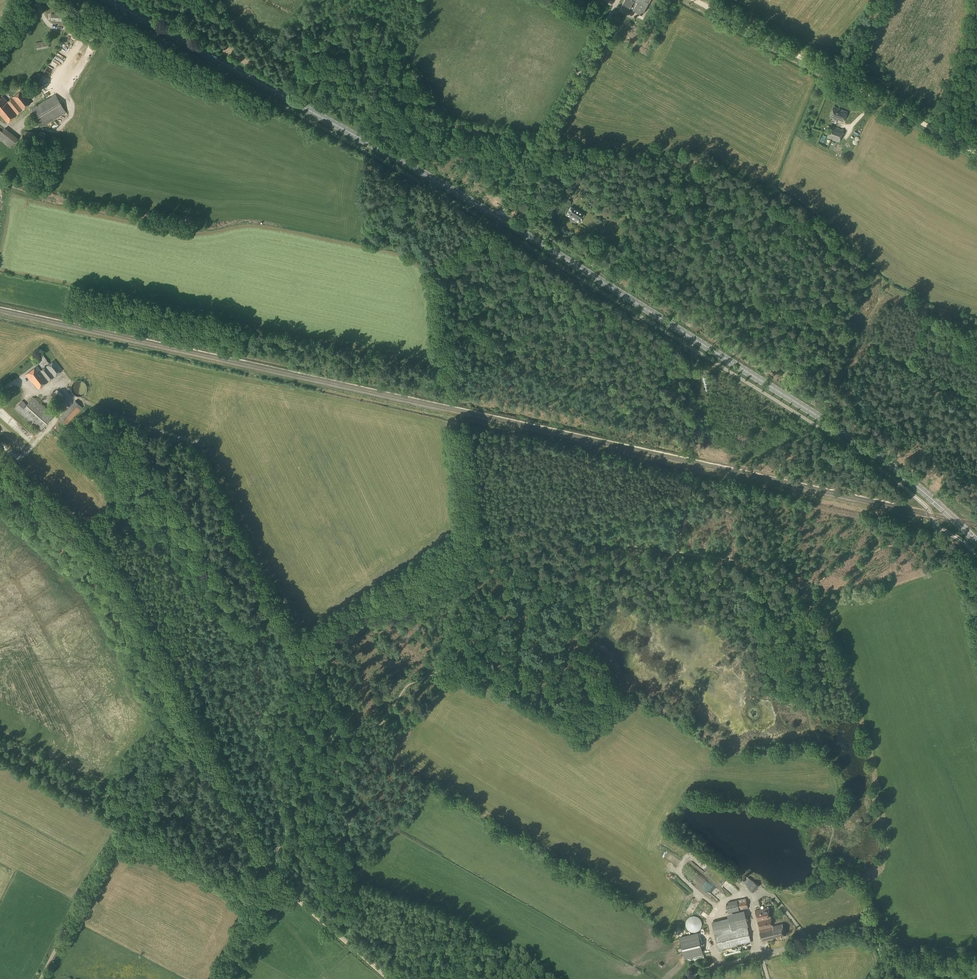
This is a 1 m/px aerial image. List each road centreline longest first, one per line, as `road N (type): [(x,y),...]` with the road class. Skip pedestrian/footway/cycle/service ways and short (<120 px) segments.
road 1 (primary): [(976,543),(893,466),(497,219)]
road 2 (track): [(0,463),(114,570),(281,885)]
road 3 (primary): [(497,219),(108,0)]
road 4 (track): [(976,152),(697,0)]
road 5 (track): [(46,978),(128,820),(193,723)]
road 6 (unclassified): [(689,978),(844,938),(976,962)]
road 7 (unclassified): [(497,219),(619,0)]
road 8 (track): [(281,885),(383,978)]

